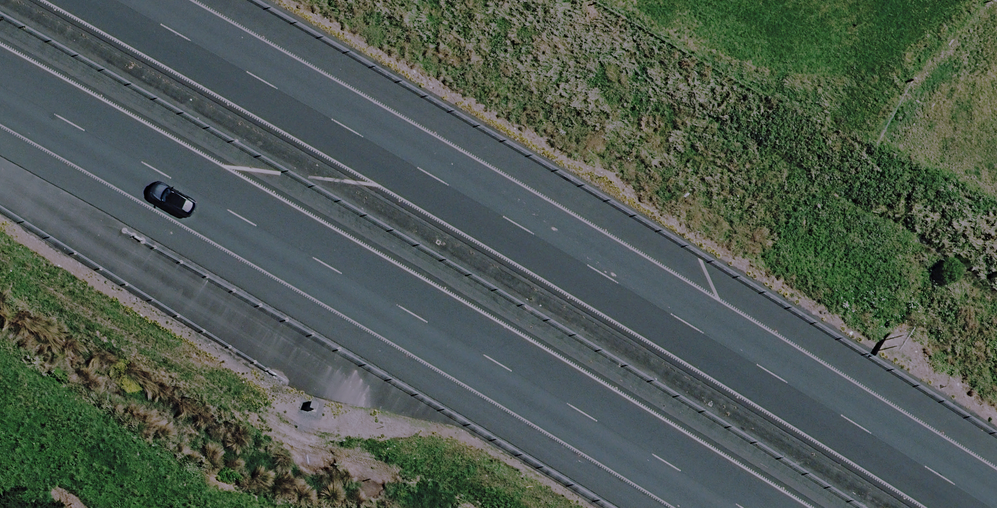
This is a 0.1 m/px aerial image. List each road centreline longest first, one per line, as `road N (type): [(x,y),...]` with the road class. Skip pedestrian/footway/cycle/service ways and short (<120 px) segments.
road 1 (motorway): [(115,0),(982,507)]
road 2 (motorway): [(700,507),(0,90)]

